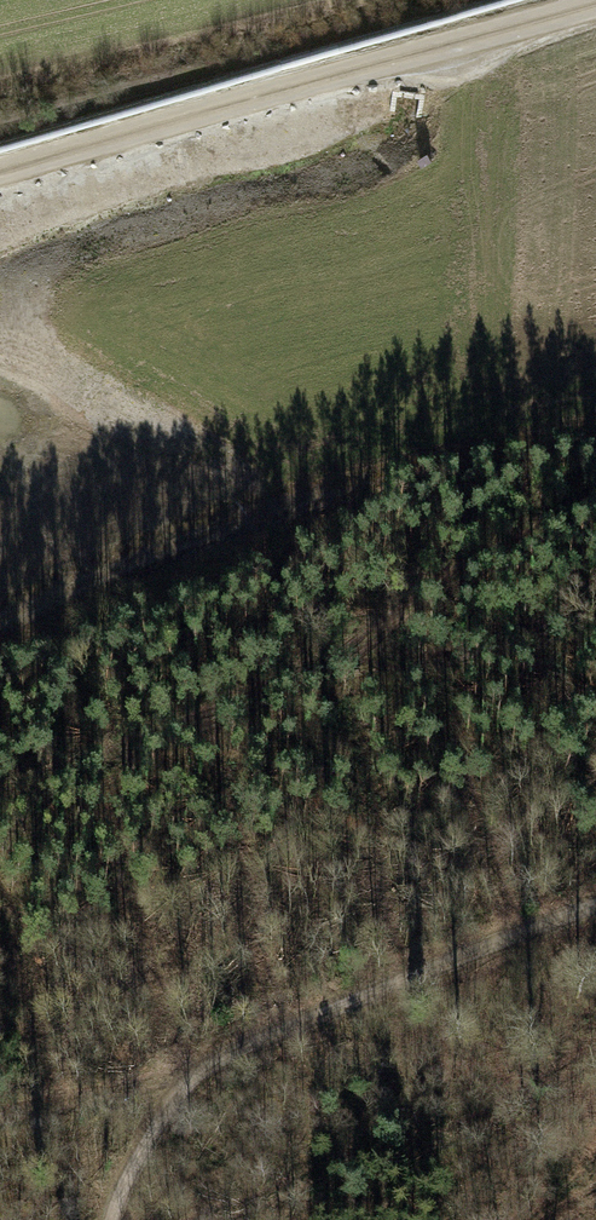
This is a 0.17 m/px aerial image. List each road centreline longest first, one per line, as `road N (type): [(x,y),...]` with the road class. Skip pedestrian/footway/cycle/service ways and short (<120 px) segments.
road 1 (track): [(595,420),(475,439),(128,549),(0,603)]
road 2 (track): [(580,0),(0,170)]
road 3 (track): [(595,903),(198,1060)]
road 4 (track): [(106,1219),(198,1060)]

